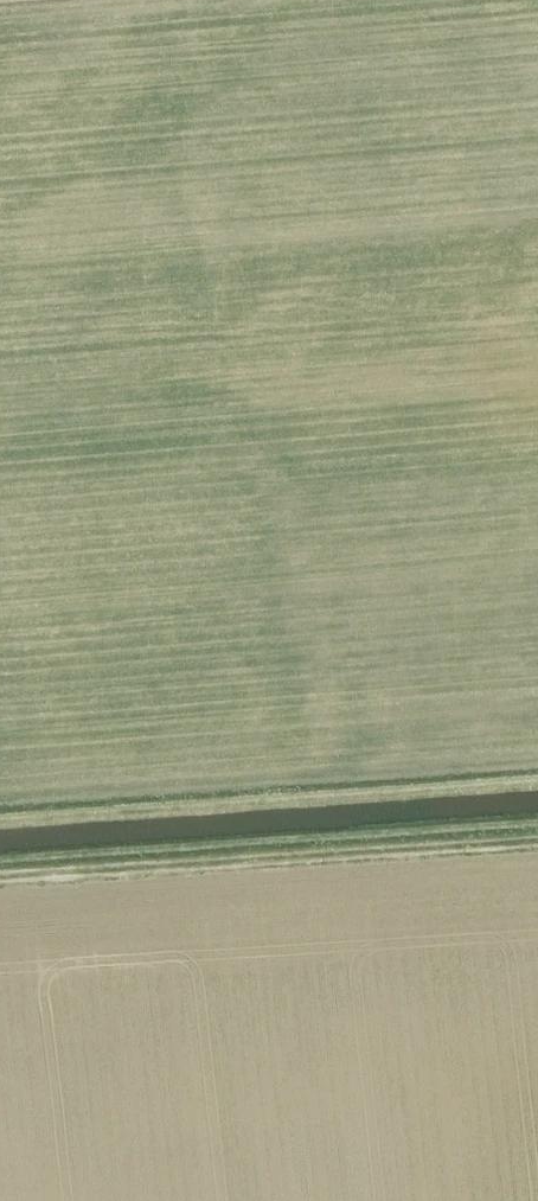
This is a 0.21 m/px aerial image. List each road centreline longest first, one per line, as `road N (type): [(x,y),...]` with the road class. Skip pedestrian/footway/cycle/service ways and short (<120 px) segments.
road 1 (track): [(0,879),(537,843)]

